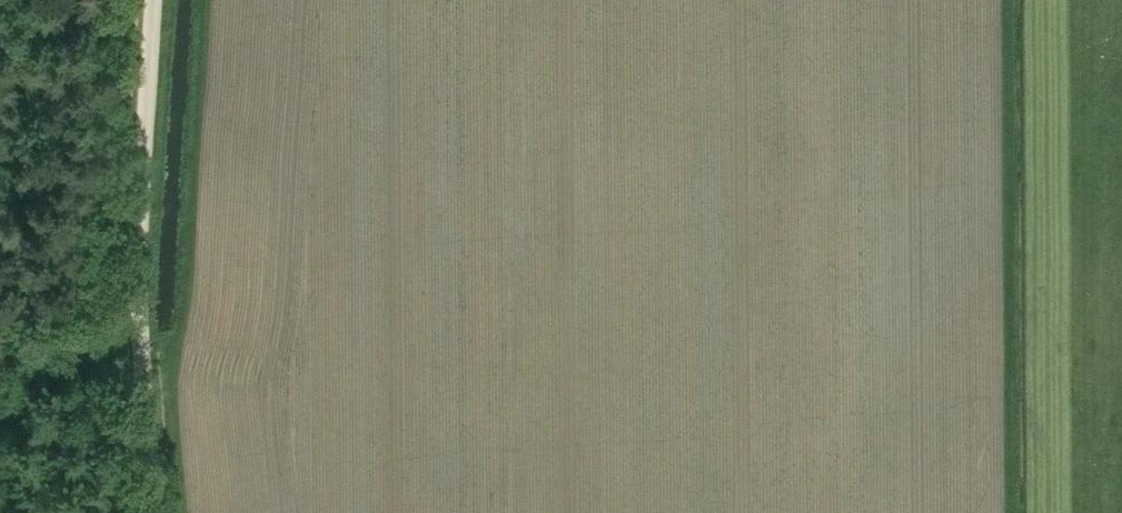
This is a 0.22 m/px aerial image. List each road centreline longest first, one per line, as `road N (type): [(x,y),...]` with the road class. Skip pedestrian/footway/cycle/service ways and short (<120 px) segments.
road 1 (track): [(155,512),(138,236),(153,0)]

